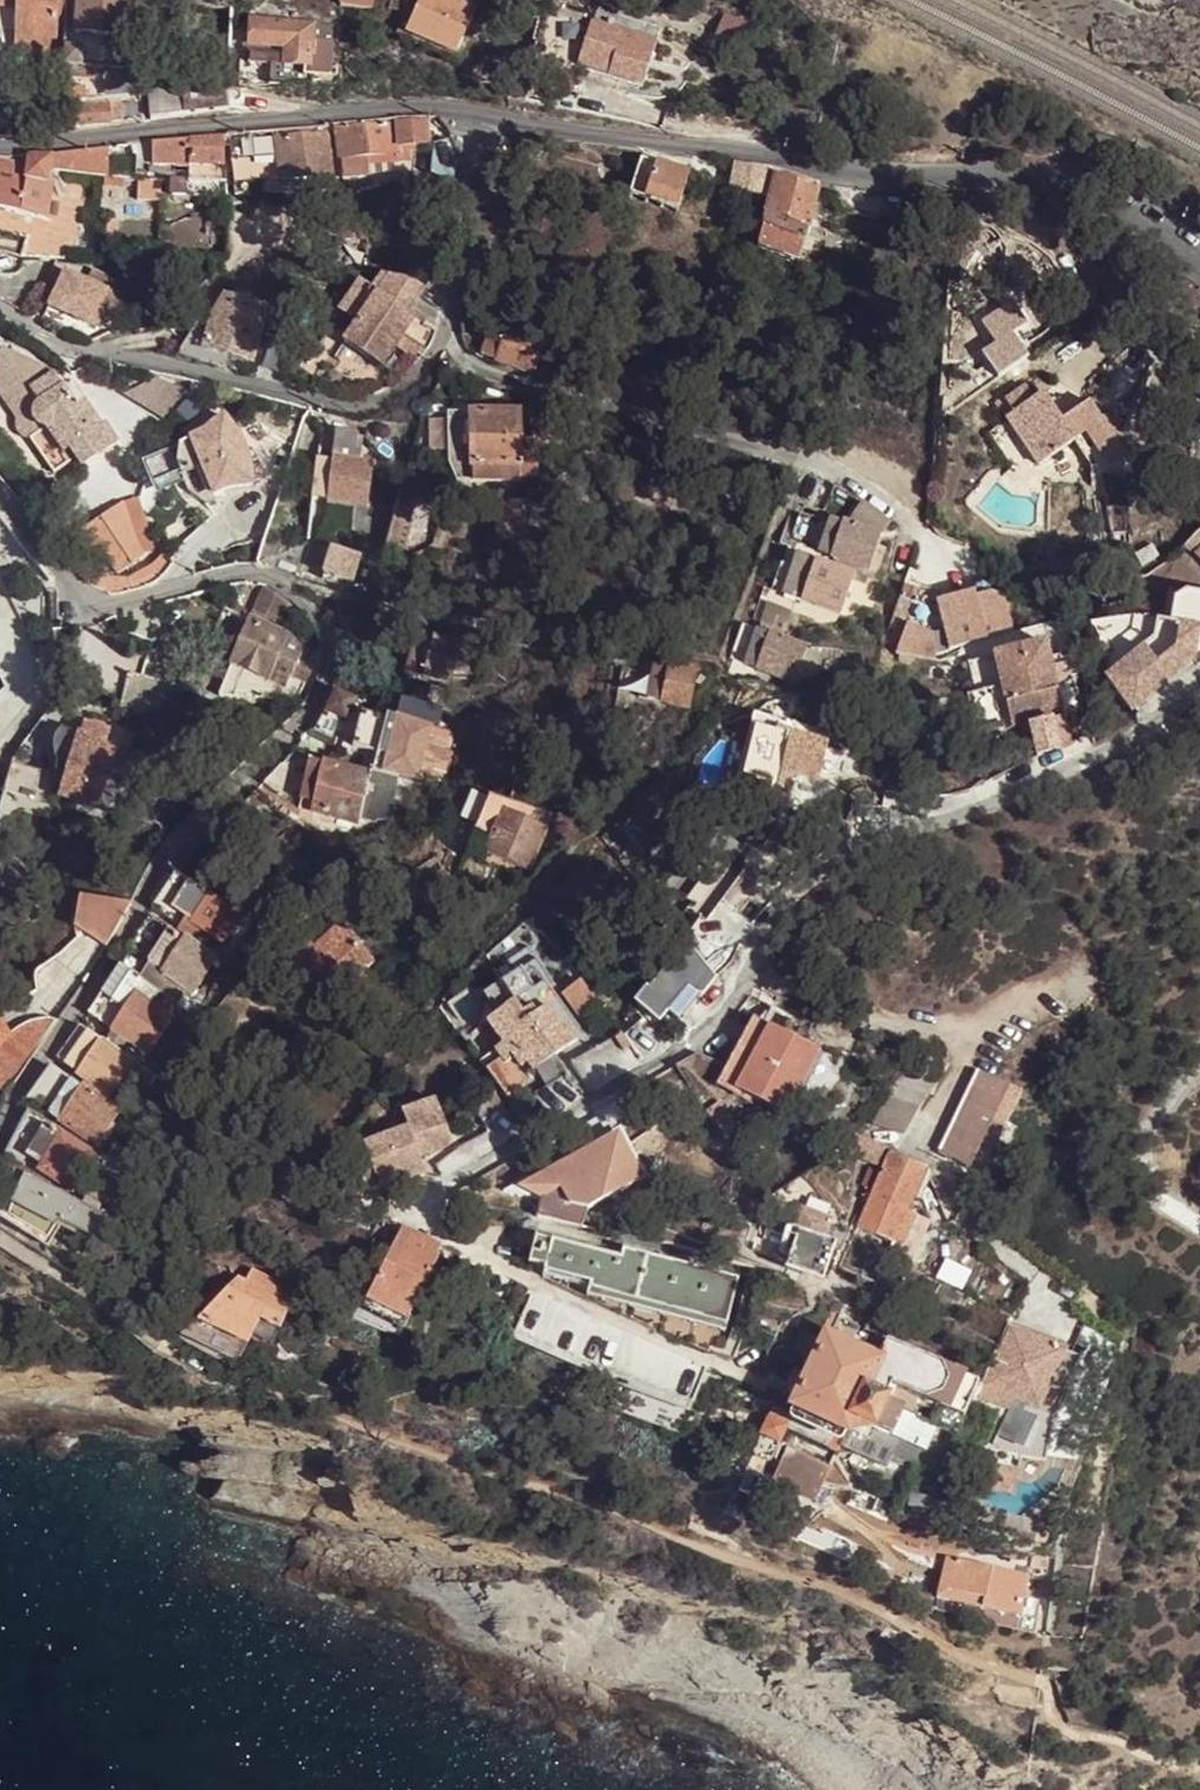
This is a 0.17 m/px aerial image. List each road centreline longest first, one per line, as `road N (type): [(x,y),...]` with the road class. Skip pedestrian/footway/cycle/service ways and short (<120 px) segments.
road 1 (residential): [(0,1137),(165,866),(311,710),(334,653),(319,607),(298,585),(268,573),(231,573),(98,603),(74,586),(0,490)]
road 2 (residential): [(772,1392),(442,1235),(427,1208),(438,1192),(692,1041),(742,968)]
road 3 (residential): [(483,112),(848,171),(1072,177),(1120,196),(1199,256)]
road 4 (residential): [(742,968),(775,915),(856,848),(993,803),(1082,760),(1199,685)]
road 5 (residential): [(929,537),(820,462),(469,362),(448,333)]
road 6 (residential): [(0,309),(74,350),(350,407),(405,387),(448,333)]
road 7 (residential): [(0,146),(422,104),(483,112)]
road 8 (residential): [(742,968),(964,1052),(926,1144),(958,1208)]
road 9 (residential): [(214,1386),(0,1240)]
road 10 (residential): [(448,333),(456,207),(483,112)]

